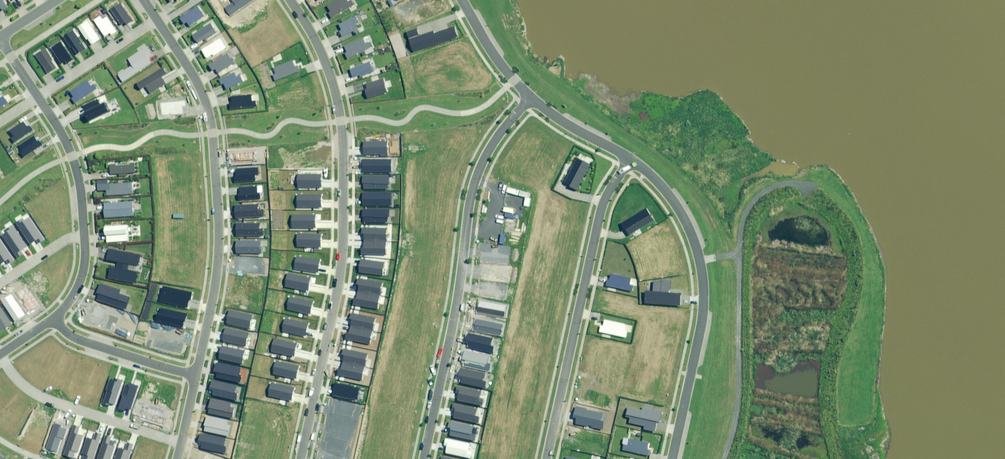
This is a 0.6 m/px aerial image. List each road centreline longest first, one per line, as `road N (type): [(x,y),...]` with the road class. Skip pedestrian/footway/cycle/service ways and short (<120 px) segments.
road 1 (residential): [(301,458),(338,288),(342,143),(323,56),(291,0)]
road 2 (residential): [(530,97),(496,137),(472,193),(424,458)]
road 3 (residential): [(196,376),(219,254),(212,132),(199,90),(157,19)]
road 4 (residential): [(631,159),(683,216),(701,265),(704,318),(673,458)]
road 5 (residential): [(631,159),(602,207),(546,458)]
road 6 (residential): [(181,444),(33,392),(1,355)]
road 7 (residential): [(53,319),(87,343),(196,376)]
road 8 (residential): [(38,97),(73,155),(85,235)]
road 9 (residential): [(38,97),(157,19)]

